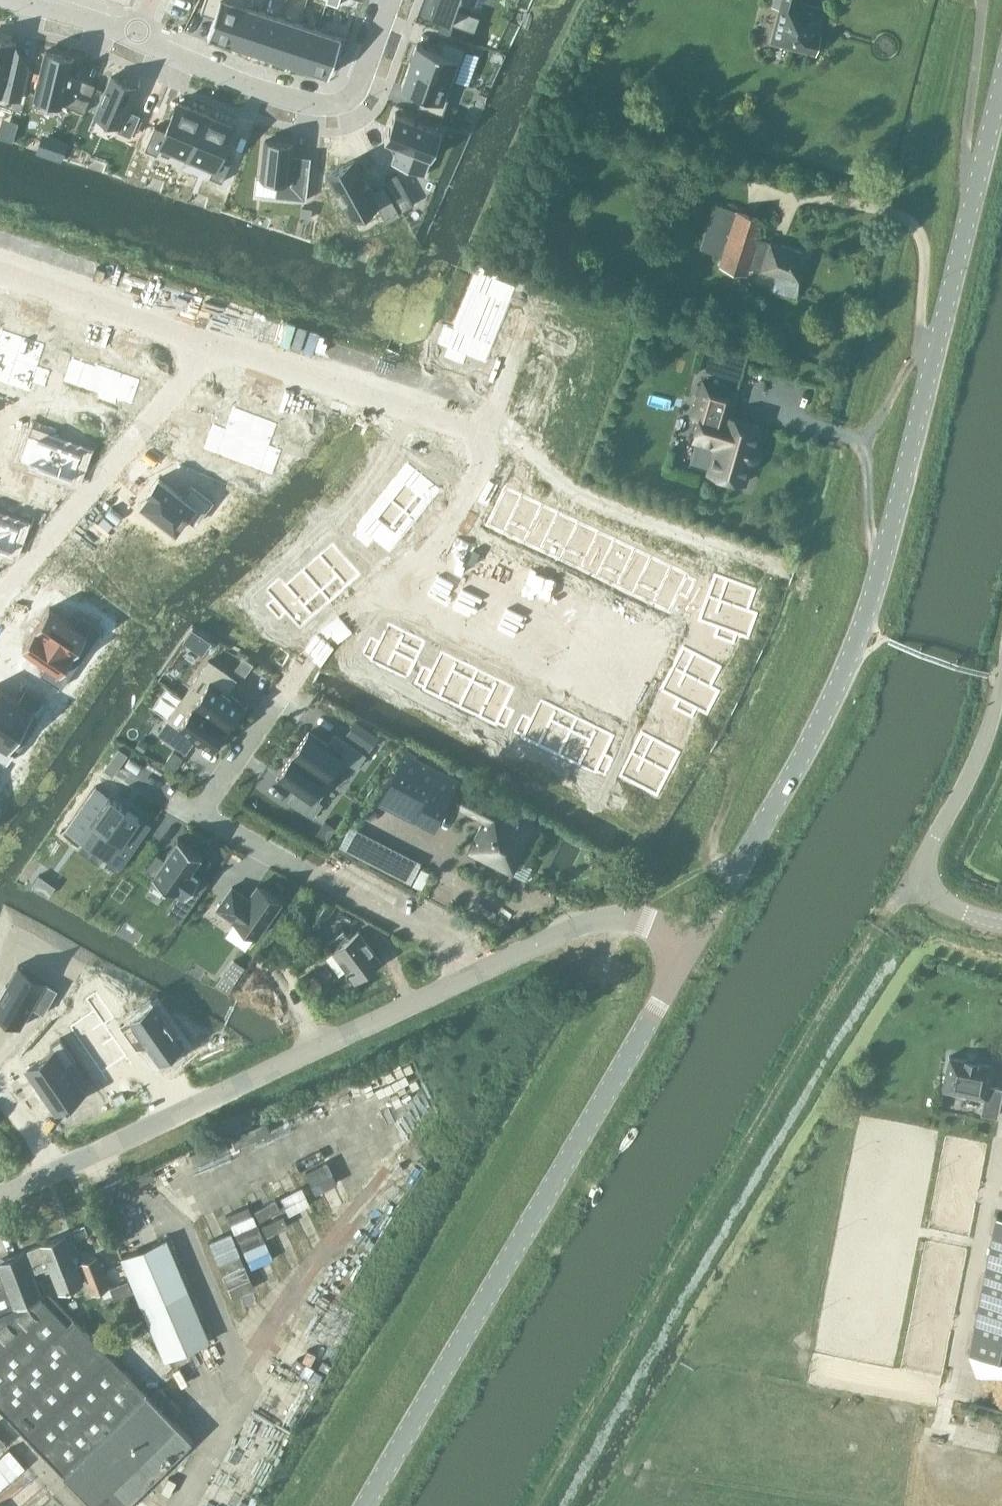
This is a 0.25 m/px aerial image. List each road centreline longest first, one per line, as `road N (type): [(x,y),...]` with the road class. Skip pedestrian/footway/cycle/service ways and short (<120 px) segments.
road 1 (unclassified): [(692,948),(823,727),(870,615),(1001,92)]
road 2 (unclassified): [(368,1505),(692,948)]
road 3 (unclassified): [(0,1200),(479,975)]
road 4 (residential): [(479,975),(443,939),(199,811),(273,709)]
road 5 (residential): [(374,591),(625,708),(655,642)]
road 6 (residential): [(139,39),(265,92),(331,104),(360,87),(391,0)]
road 7 (residential): [(209,344),(0,593)]
road 8 (residential): [(209,344),(490,439)]
road 9 (unclassified): [(479,975),(607,920),(649,923),(692,948)]
road 10 (residential): [(0,274),(209,344)]
road 11 (unclassified): [(922,861),(971,772),(1001,679)]
road 12 (residential): [(490,439),(447,522),(374,591)]
road 13 (residential): [(10,0),(139,39)]

